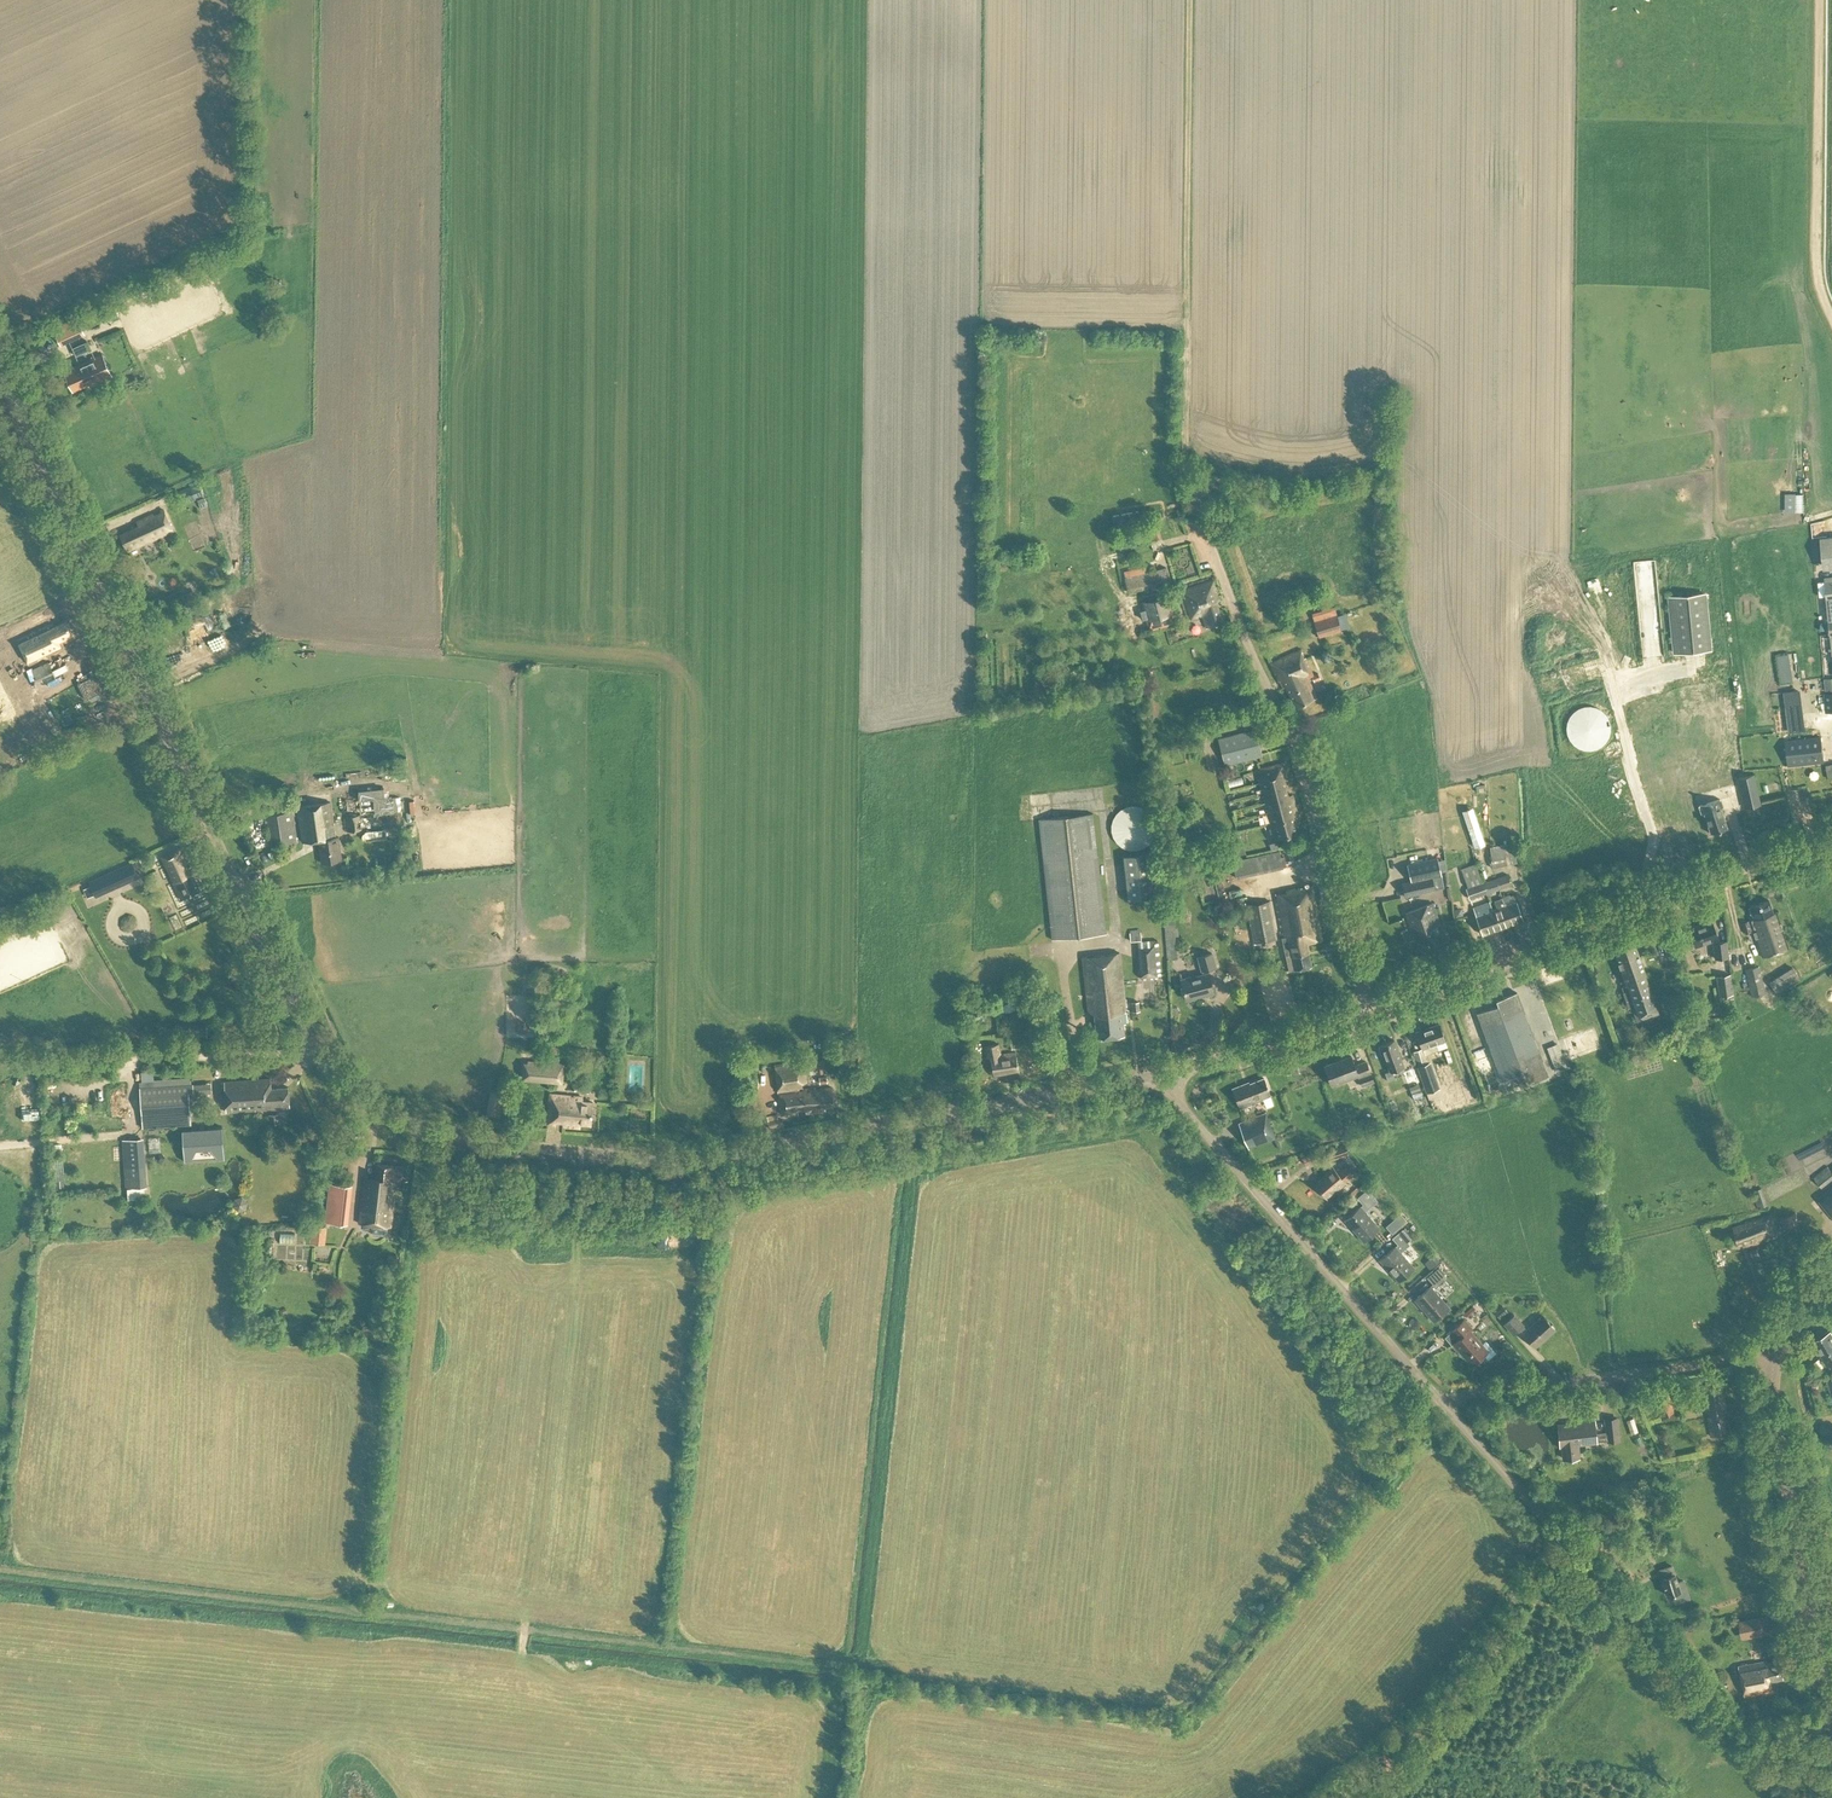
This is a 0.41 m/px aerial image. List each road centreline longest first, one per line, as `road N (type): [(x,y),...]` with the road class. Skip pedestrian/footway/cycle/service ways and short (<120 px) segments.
road 1 (unclassified): [(1148,1076),(696,1159),(450,1138),(382,1114),(329,1067),(299,1015),(0,375)]
road 2 (residential): [(1365,1005),(1300,754),(1246,643),(1188,474)]
road 3 (unclassified): [(1789,1797),(1446,1407)]
road 4 (unclassified): [(1365,1005),(1728,873),(1831,846)]
road 5 (track): [(1188,474),(1189,0)]
road 6 (unclassified): [(1446,1407),(1174,1095)]
road 7 (unclassified): [(1446,1407),(1462,1394),(1775,1355)]
road 8 (track): [(1831,320),(1816,267),(1818,0)]
road 9 (tertiary): [(1831,1711),(1778,1426)]
road 10 (unclassified): [(1186,1069),(1365,1005)]
road 11 (track): [(318,1050),(130,1061)]
road 12 (track): [(130,1076),(133,1126),(123,1136),(0,1146)]
road 13 (track): [(130,1061),(0,1068)]

